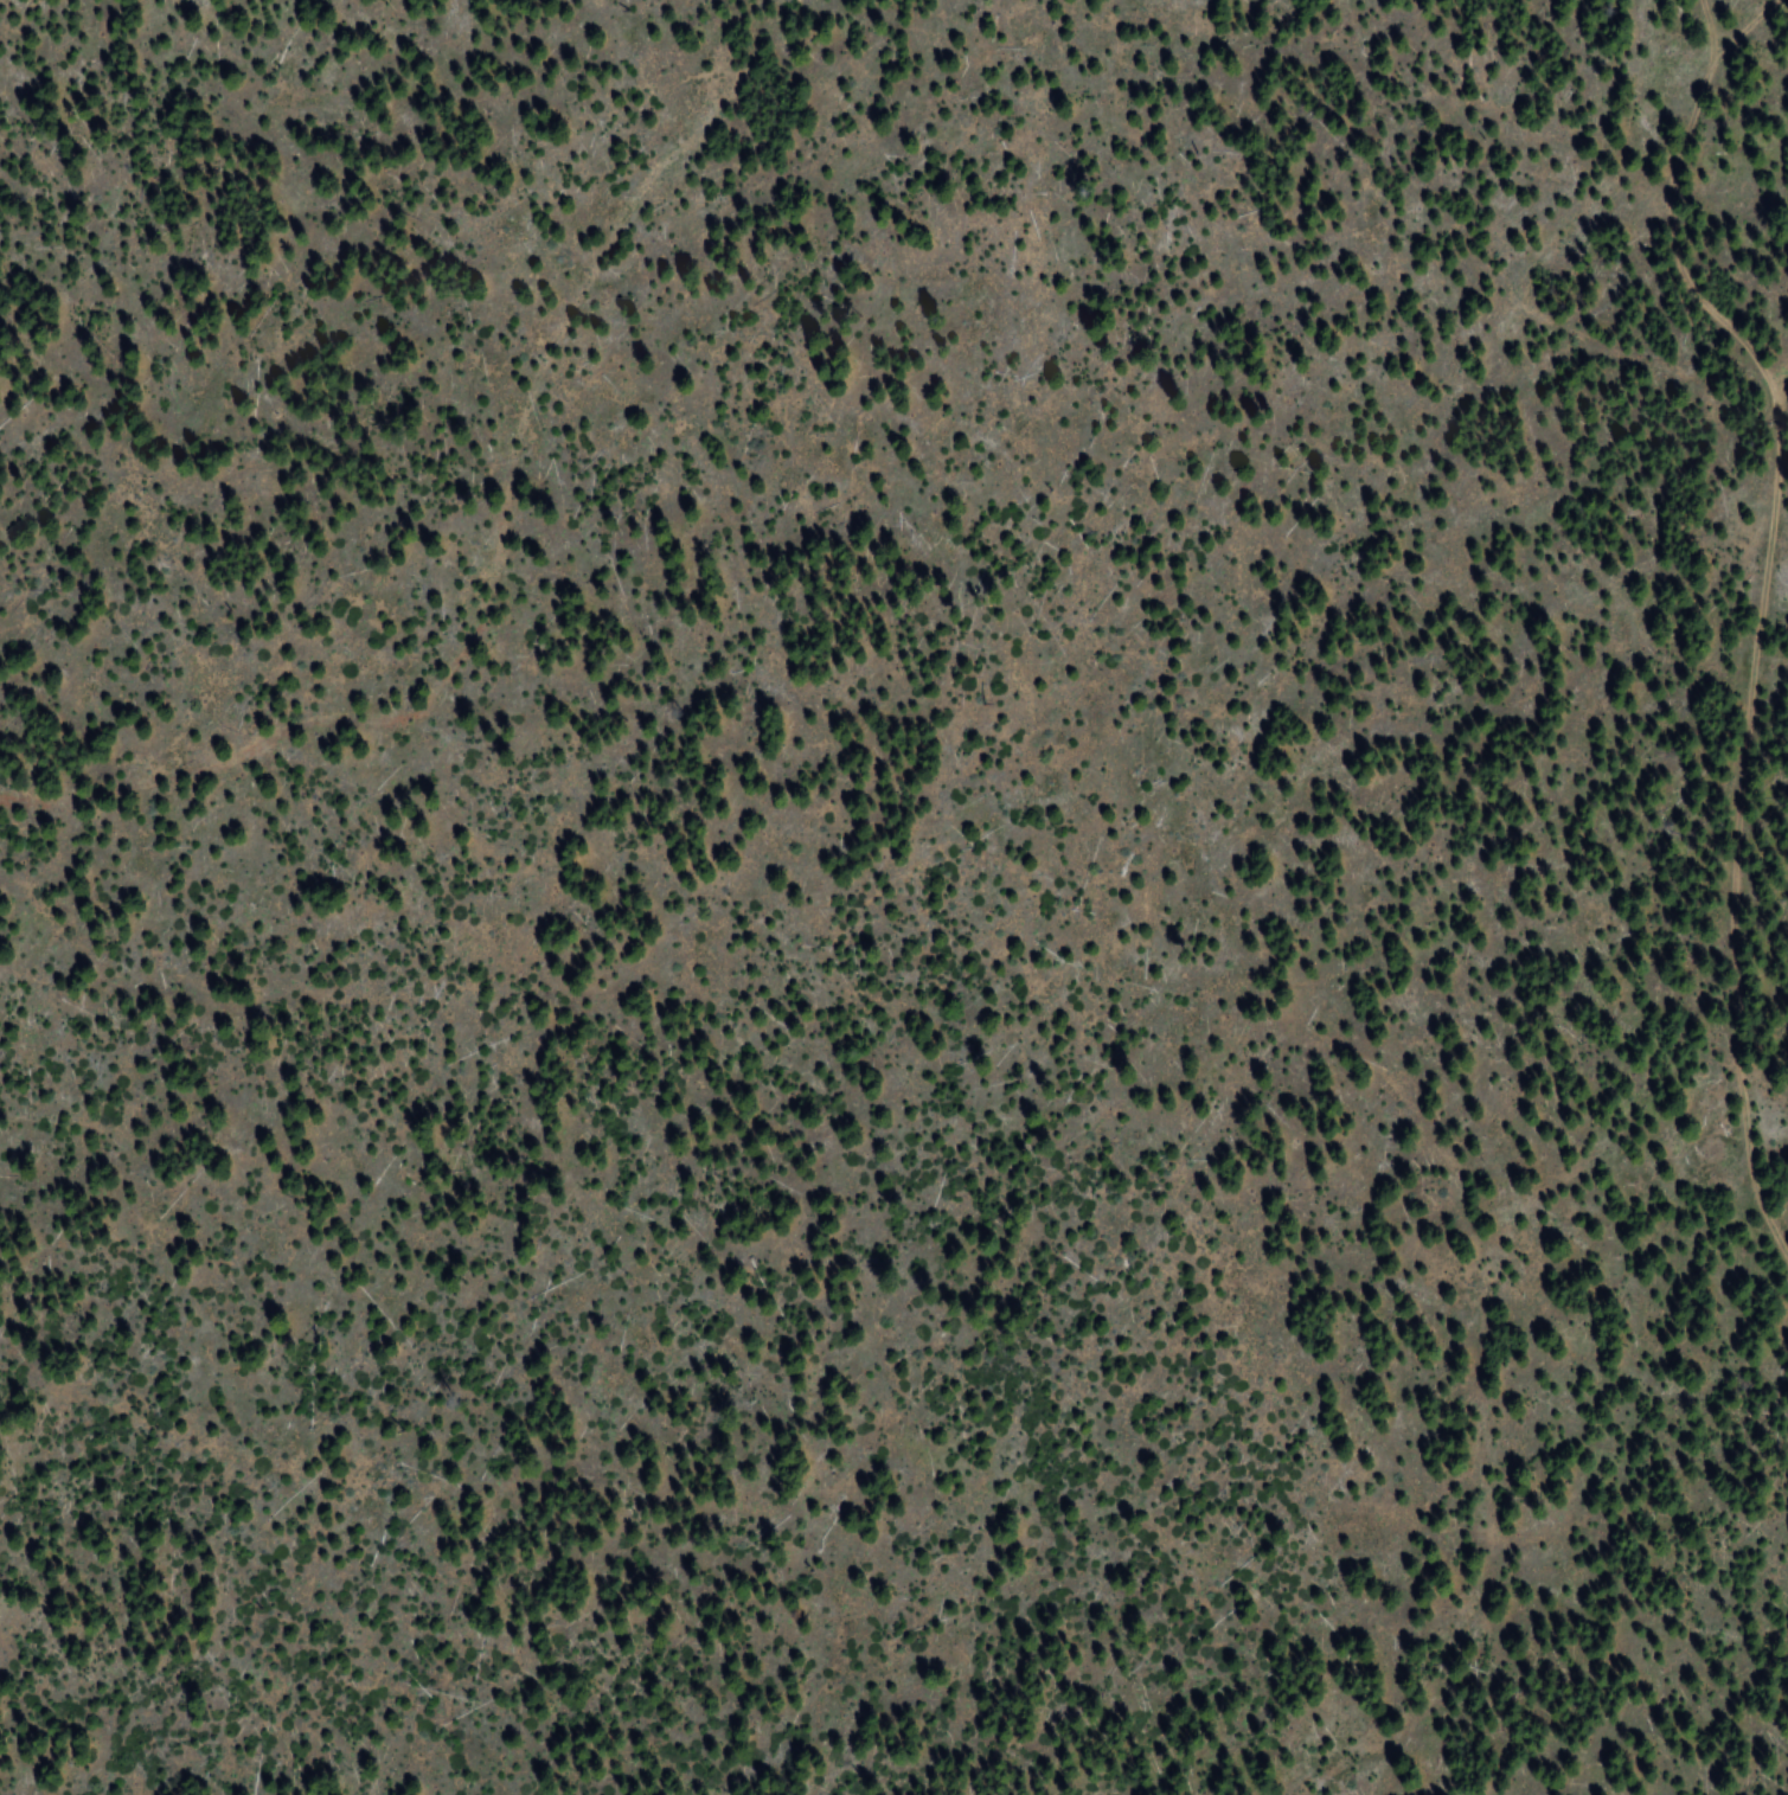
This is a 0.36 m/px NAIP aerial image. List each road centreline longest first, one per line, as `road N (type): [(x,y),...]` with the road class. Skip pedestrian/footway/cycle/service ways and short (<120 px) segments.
road 1 (track): [(1787,1256),(1748,1169),(1729,925),(1741,735),(1777,434),(1762,370),(1685,287),(1673,252),(1668,193),(1711,52),(1699,0)]

